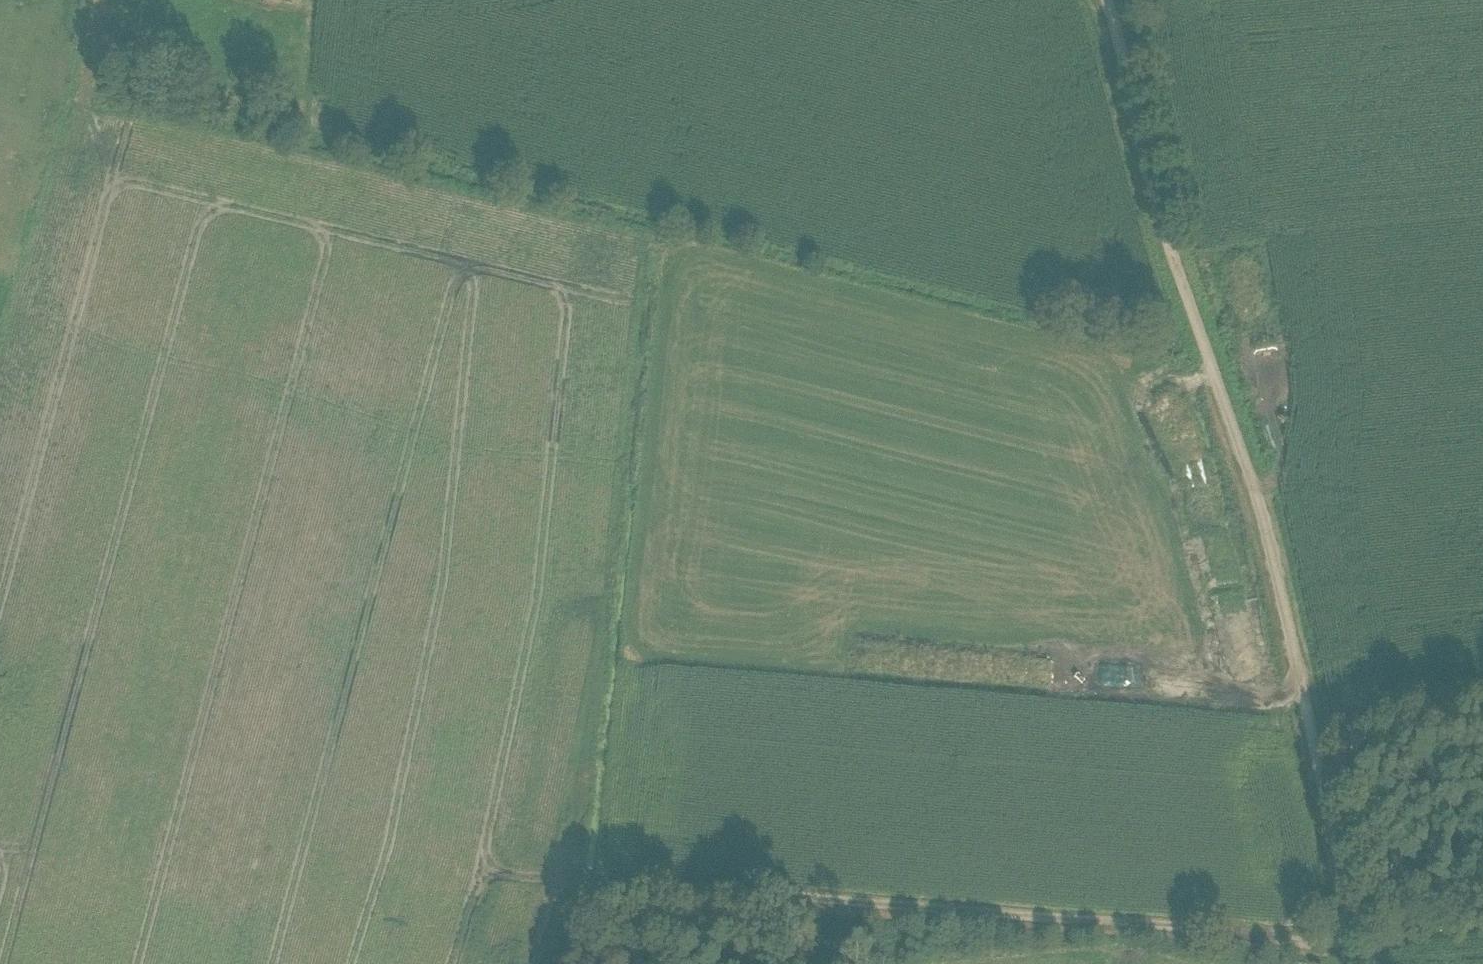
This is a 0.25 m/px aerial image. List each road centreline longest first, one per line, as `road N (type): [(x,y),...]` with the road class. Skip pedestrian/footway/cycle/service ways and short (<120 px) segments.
road 1 (unclassified): [(1378,963),(1353,920),(1245,450),(1199,327),(1105,0)]
road 2 (track): [(533,963),(557,889),(588,885),(1368,947)]

